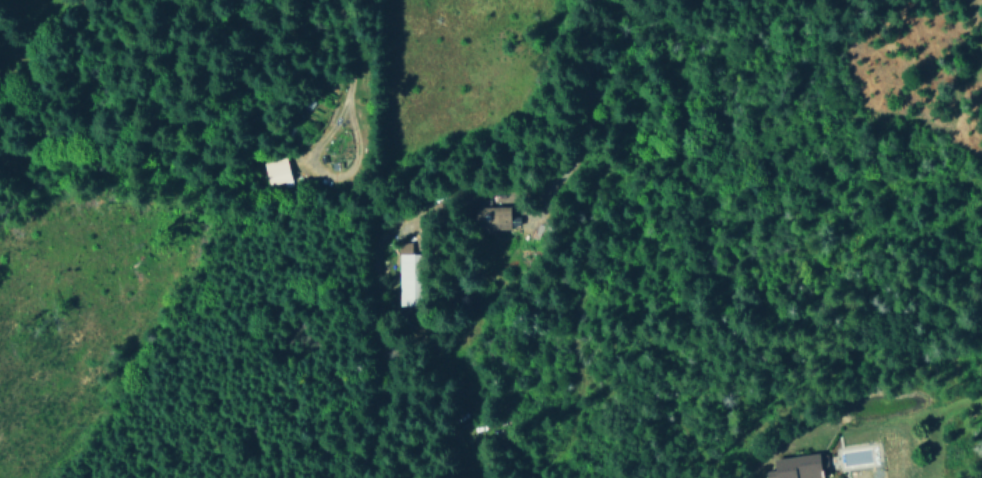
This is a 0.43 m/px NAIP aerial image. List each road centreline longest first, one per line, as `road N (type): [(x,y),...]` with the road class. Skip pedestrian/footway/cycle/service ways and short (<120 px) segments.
road 1 (residential): [(592,0),(566,218),(575,251),(600,337),(634,403),(687,407),(726,477)]

